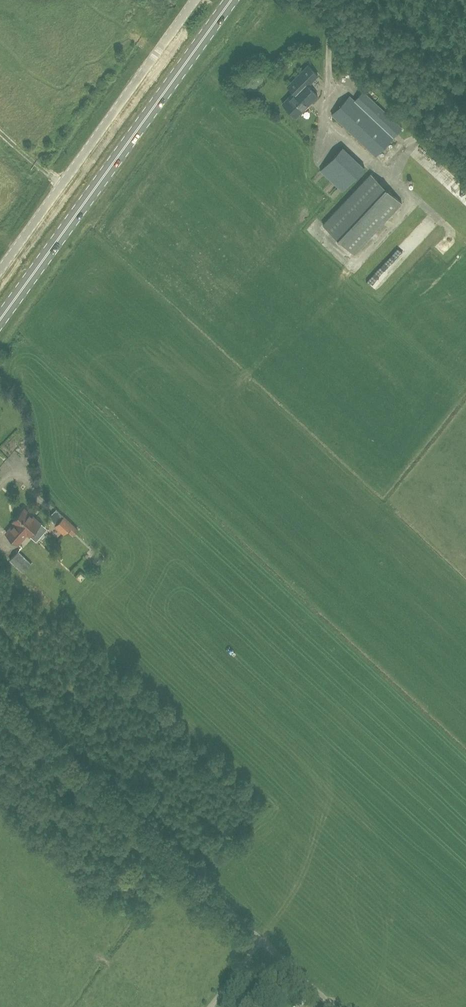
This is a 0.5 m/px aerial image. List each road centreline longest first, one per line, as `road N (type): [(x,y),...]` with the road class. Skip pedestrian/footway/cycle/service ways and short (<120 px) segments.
road 1 (unclassified): [(330,1006),(0,702)]
road 2 (primary): [(0,326),(236,0)]
road 3 (unclassified): [(0,272),(196,0)]

